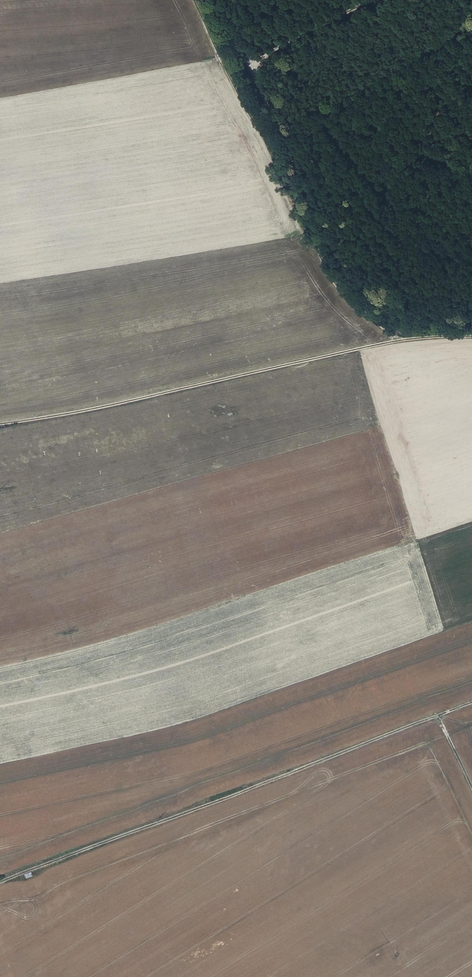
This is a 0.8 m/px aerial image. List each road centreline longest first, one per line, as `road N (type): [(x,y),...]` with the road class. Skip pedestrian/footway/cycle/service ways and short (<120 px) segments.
road 1 (track): [(471,702),(0,880)]
road 2 (track): [(471,336),(410,338),(0,423)]
road 3 (track): [(402,340),(333,278),(192,0)]
road 4 (track): [(376,0),(249,66)]

